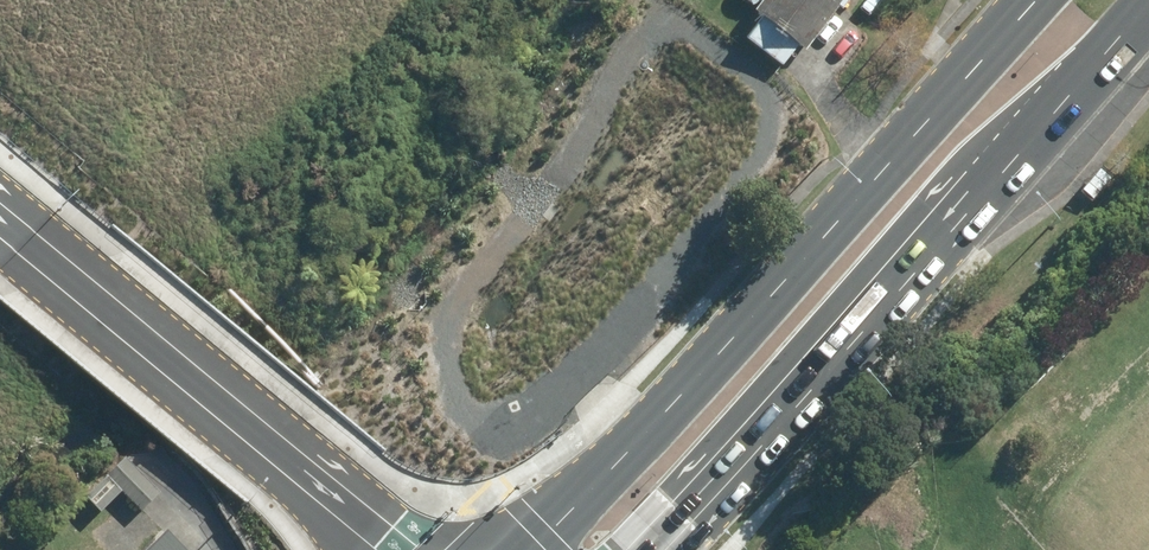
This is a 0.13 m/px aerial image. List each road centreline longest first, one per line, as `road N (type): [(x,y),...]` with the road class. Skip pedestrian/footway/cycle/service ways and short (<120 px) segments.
road 1 (track): [(583,377),(729,197),(768,132),(769,102),(760,84),(695,32),(671,26),(637,41),(556,175),(468,285),(454,320),(452,374),(460,405),(474,417),(508,413),(561,387)]
road 2 (primary): [(512,549),(693,376),(1039,0)]
road 3 (primary): [(1148,11),(652,549)]
road 4 (tertiary): [(377,549),(259,437),(0,218)]

